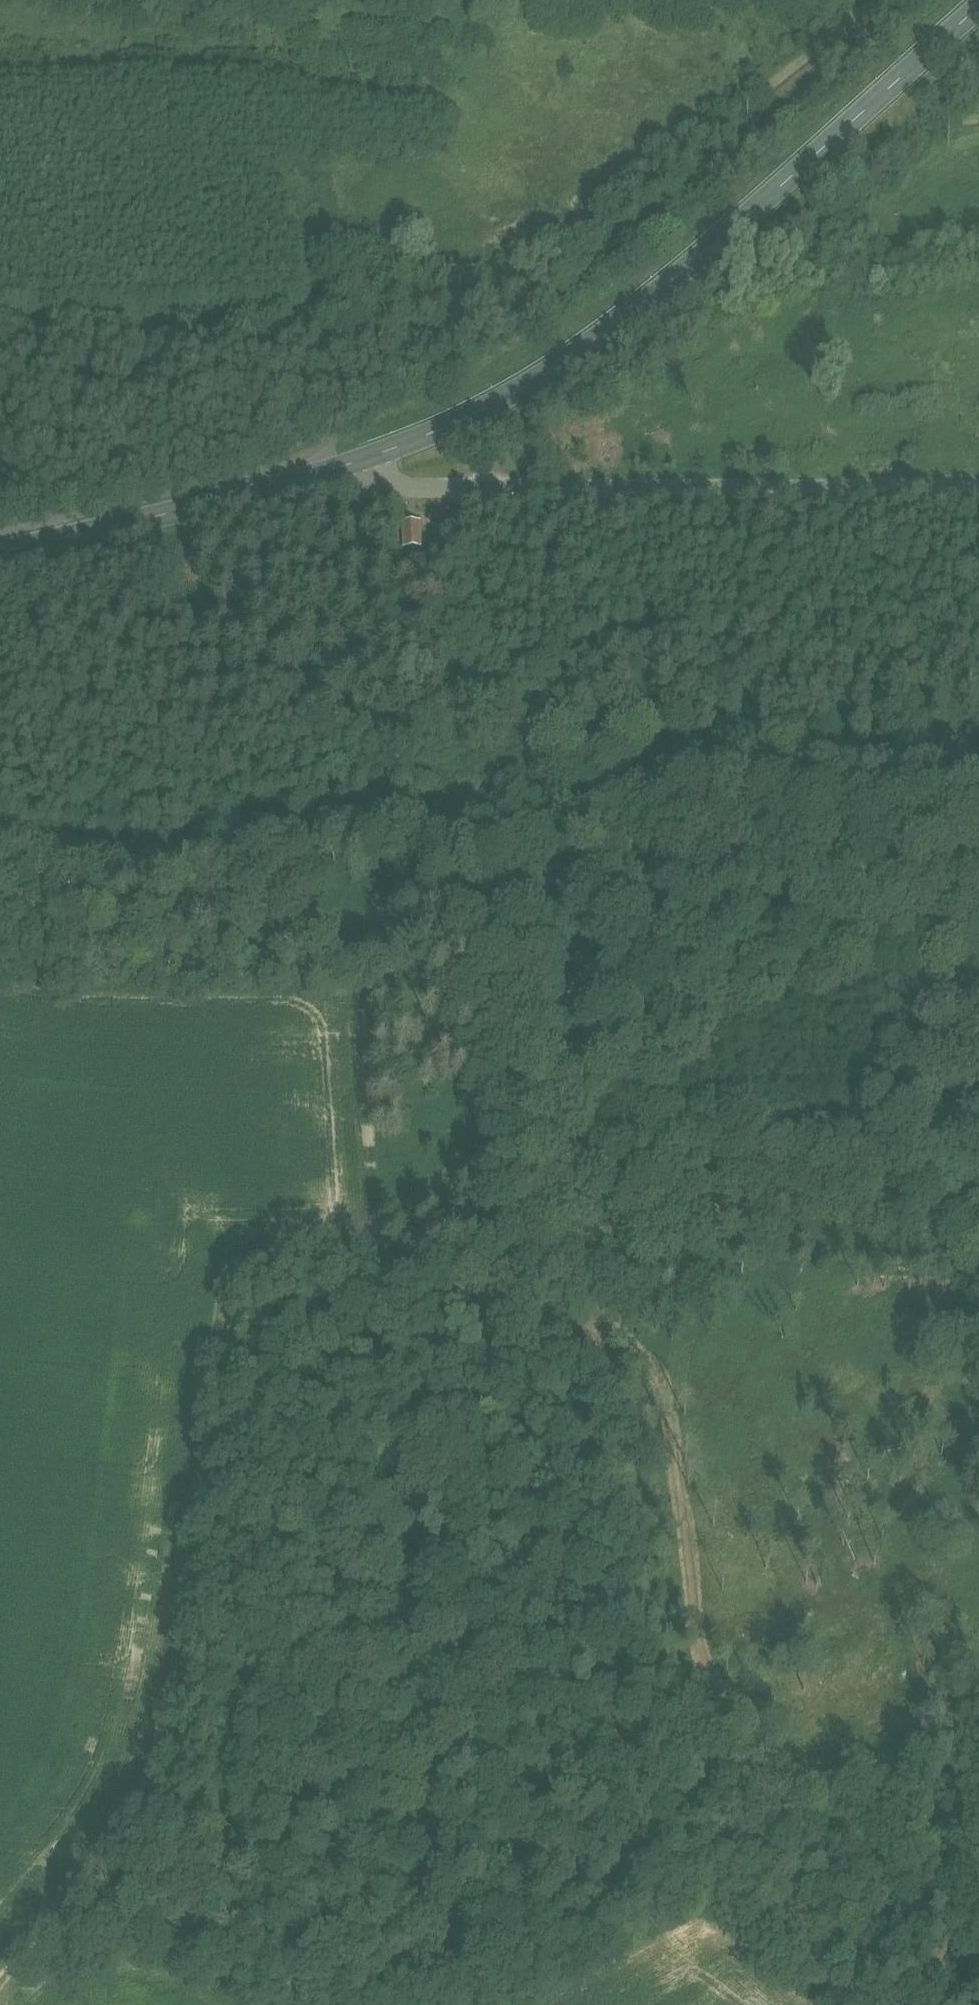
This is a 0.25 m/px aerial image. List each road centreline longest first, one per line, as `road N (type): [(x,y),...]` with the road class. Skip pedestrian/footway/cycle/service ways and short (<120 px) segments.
road 1 (tertiary): [(978,15),(746,224),(572,359),(465,422),(357,468)]
road 2 (residential): [(357,468),(392,495),(978,475)]
road 3 (track): [(0,1984),(133,1822),(155,1767),(202,1467)]
road 4 (tertiary): [(0,558),(357,468)]

